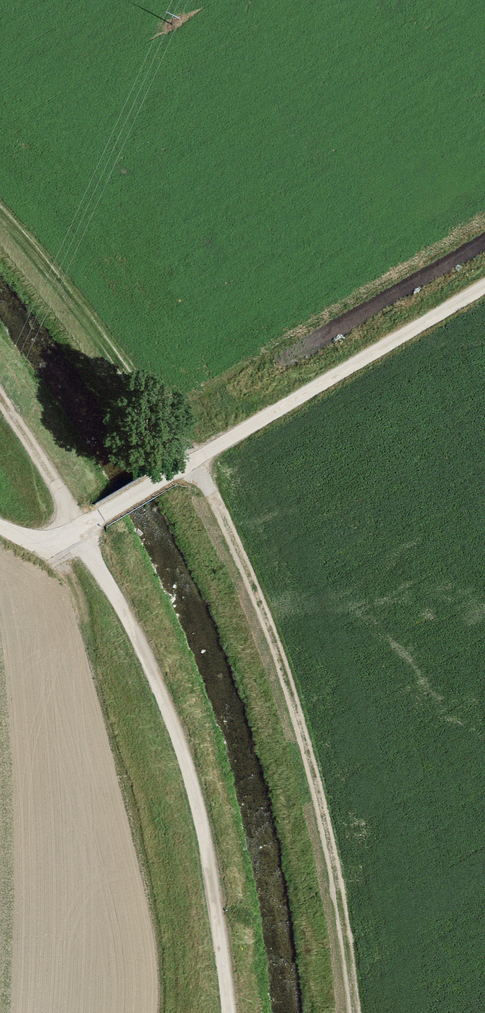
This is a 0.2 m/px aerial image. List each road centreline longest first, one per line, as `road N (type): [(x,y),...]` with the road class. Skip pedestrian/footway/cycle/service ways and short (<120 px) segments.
road 1 (track): [(238,1012),(206,821),(179,720),(148,645),(0,385)]
road 2 (track): [(352,1012),(346,955),(285,700),(190,458)]
road 3 (track): [(0,513),(36,534),(82,531),(100,510),(484,283)]
road 4 (track): [(0,211),(120,351),(190,458)]

